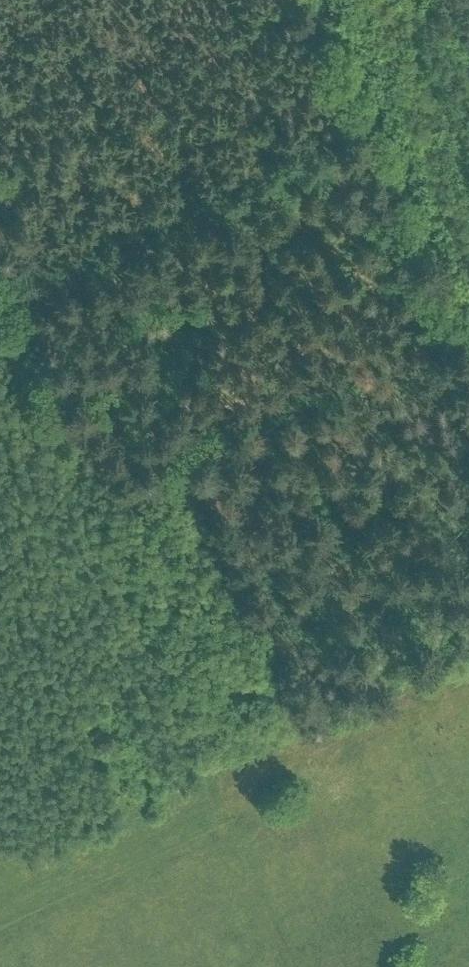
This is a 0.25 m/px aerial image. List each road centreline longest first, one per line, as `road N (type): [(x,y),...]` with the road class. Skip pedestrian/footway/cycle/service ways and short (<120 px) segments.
road 1 (track): [(327,0),(468,300)]

